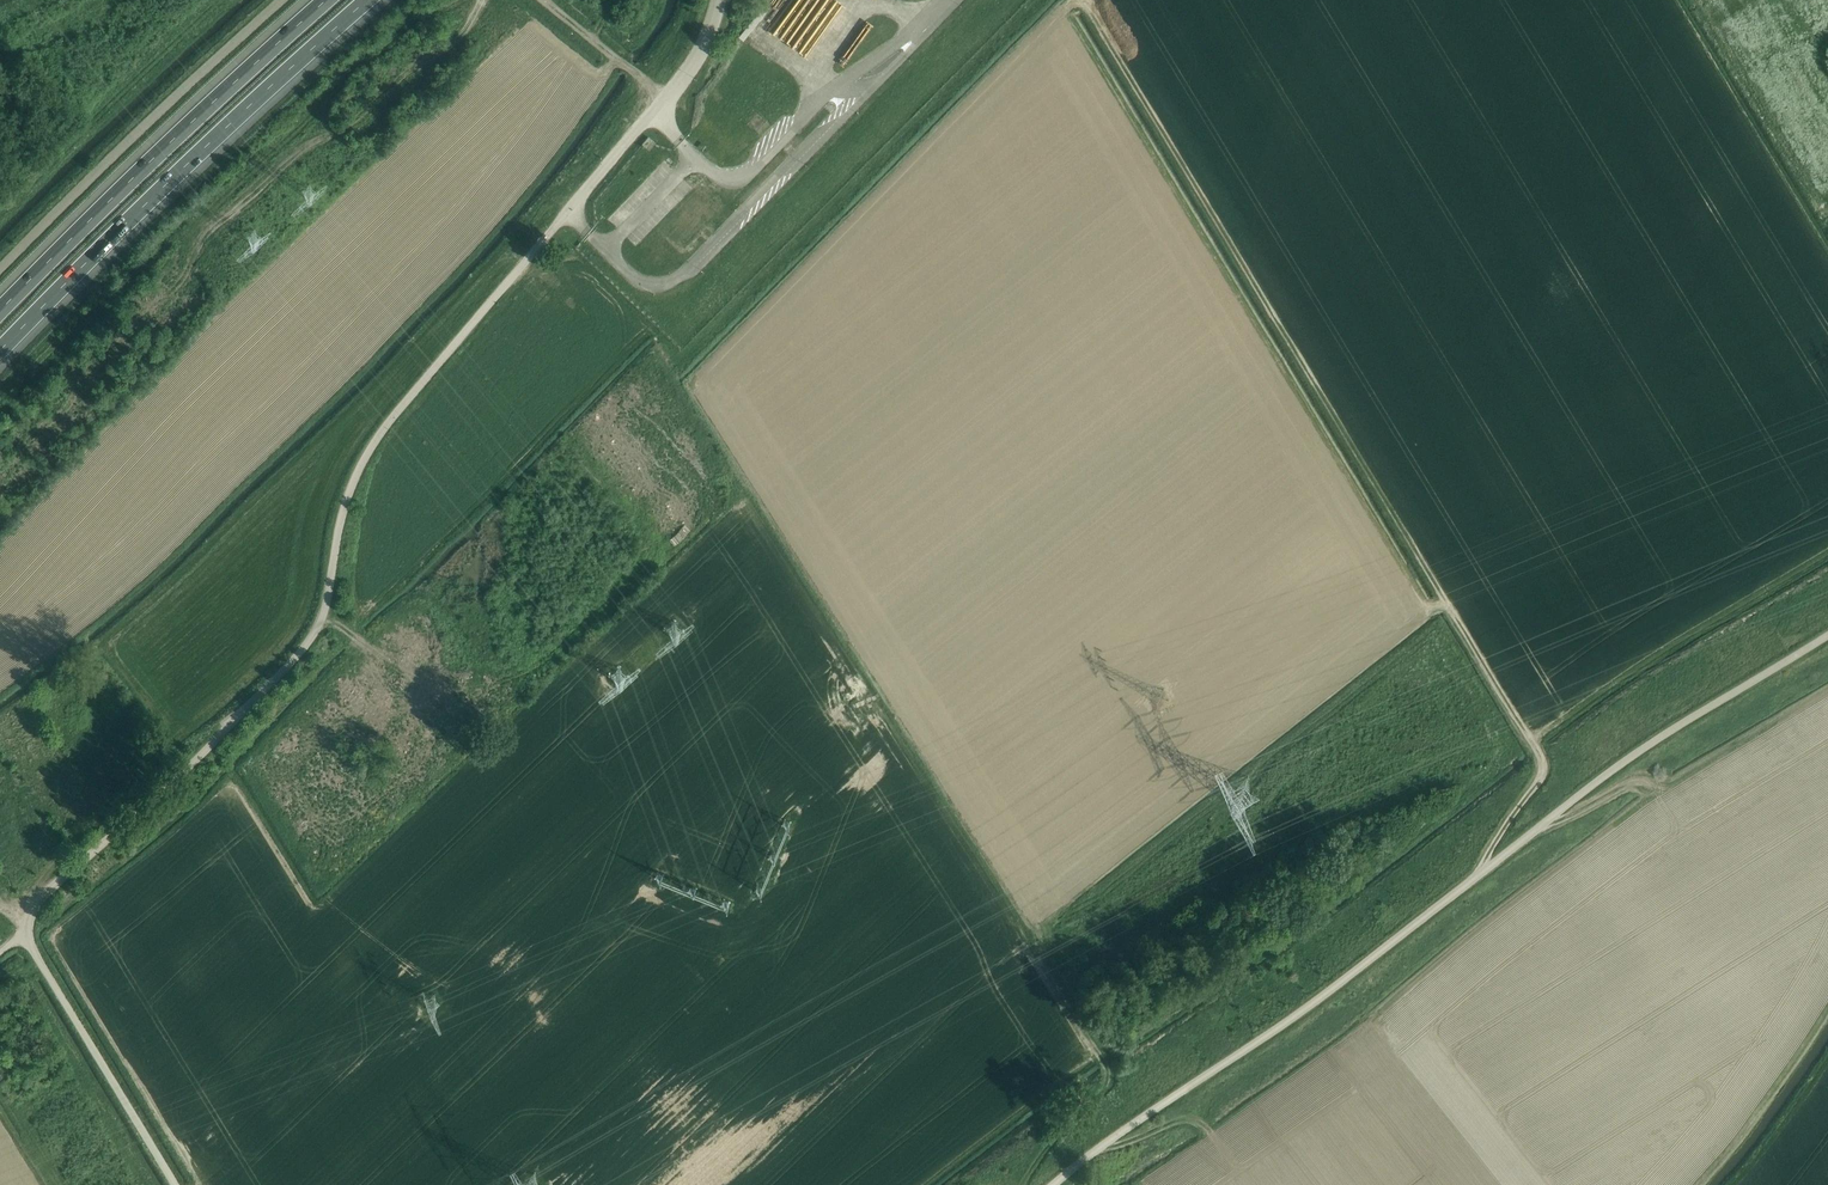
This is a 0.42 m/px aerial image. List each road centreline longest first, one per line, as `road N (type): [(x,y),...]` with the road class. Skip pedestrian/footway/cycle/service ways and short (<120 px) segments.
road 1 (unclassified): [(176,1184),(26,928),(51,891),(306,645),(320,623),(342,513),(370,450),(696,60),(719,0)]
road 2 (unclassified): [(1053,1184),(1300,1011),(1612,770),(1827,630)]
road 3 (motorway): [(0,349),(366,0)]
road 4 (motorway): [(325,0),(0,309)]
road 5 (unclassified): [(282,0),(0,268)]
road 6 (track): [(1479,873),(1542,766),(1444,600)]
road 7 (track): [(1549,819),(1633,779),(1650,777),(1661,788)]

